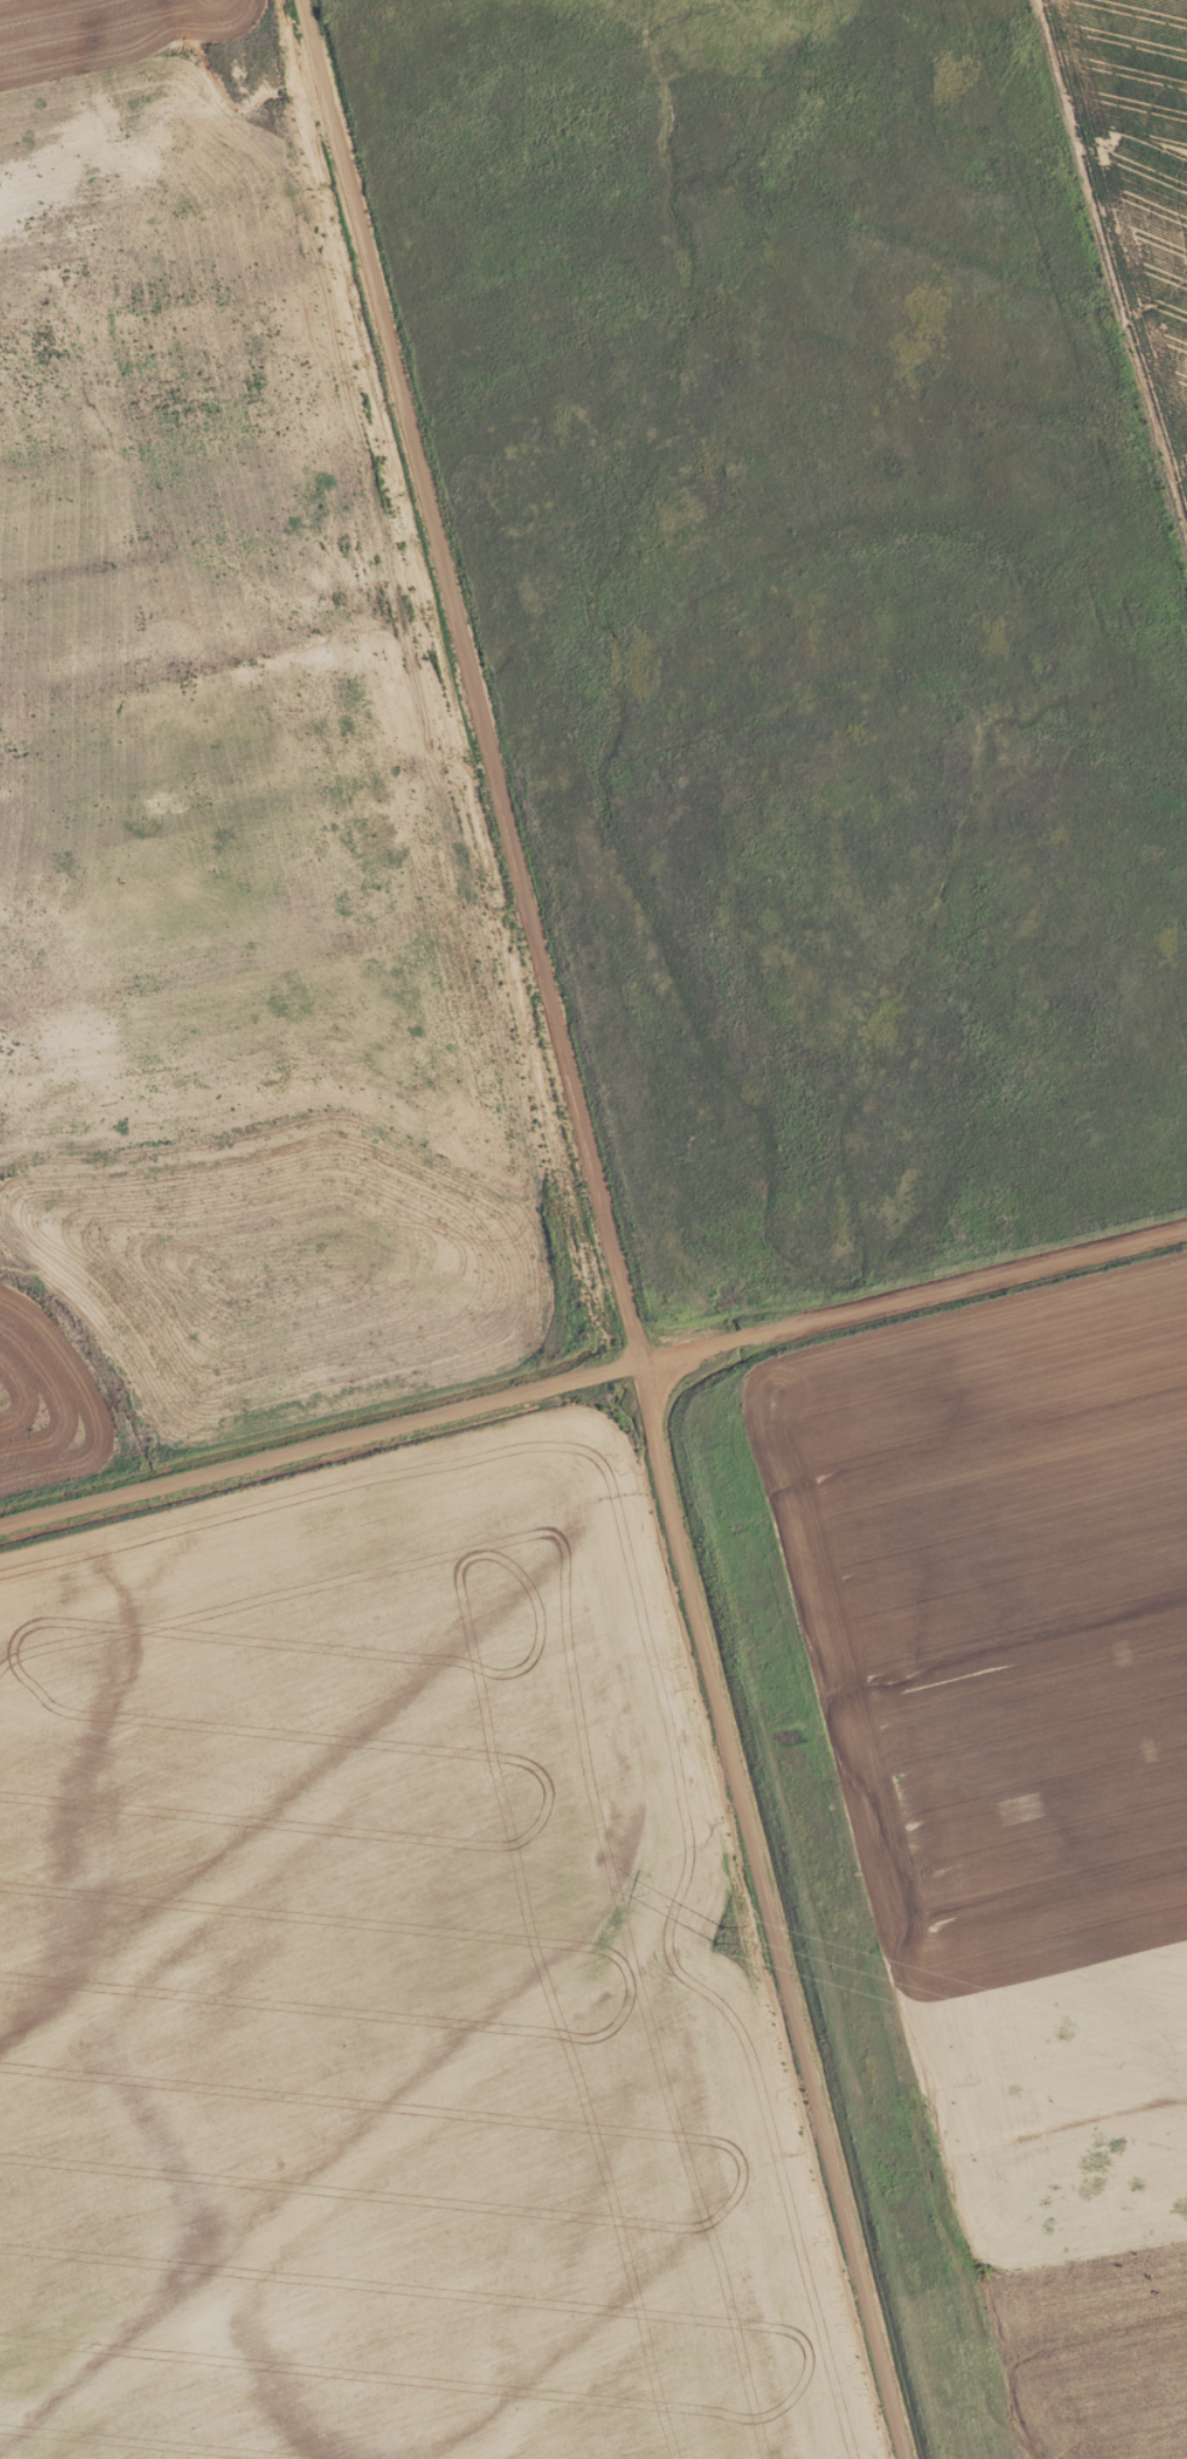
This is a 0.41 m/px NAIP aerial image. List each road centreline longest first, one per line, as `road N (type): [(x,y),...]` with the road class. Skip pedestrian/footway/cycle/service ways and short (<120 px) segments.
road 1 (residential): [(301,0),(907,2458)]
road 2 (residential): [(0,1520),(1186,1224)]

